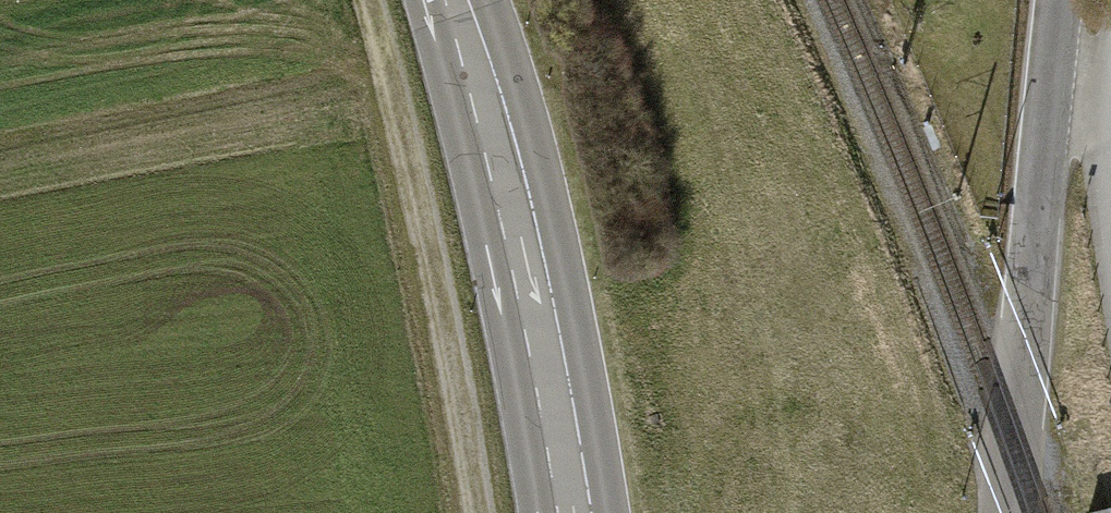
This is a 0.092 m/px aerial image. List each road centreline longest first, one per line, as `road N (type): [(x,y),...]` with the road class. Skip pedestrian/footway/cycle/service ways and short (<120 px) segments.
road 1 (secondary): [(454,0),(490,108),(572,512)]
road 2 (track): [(367,0),(410,130),(482,512)]
road 3 (tertiary): [(1005,512),(1059,0)]

